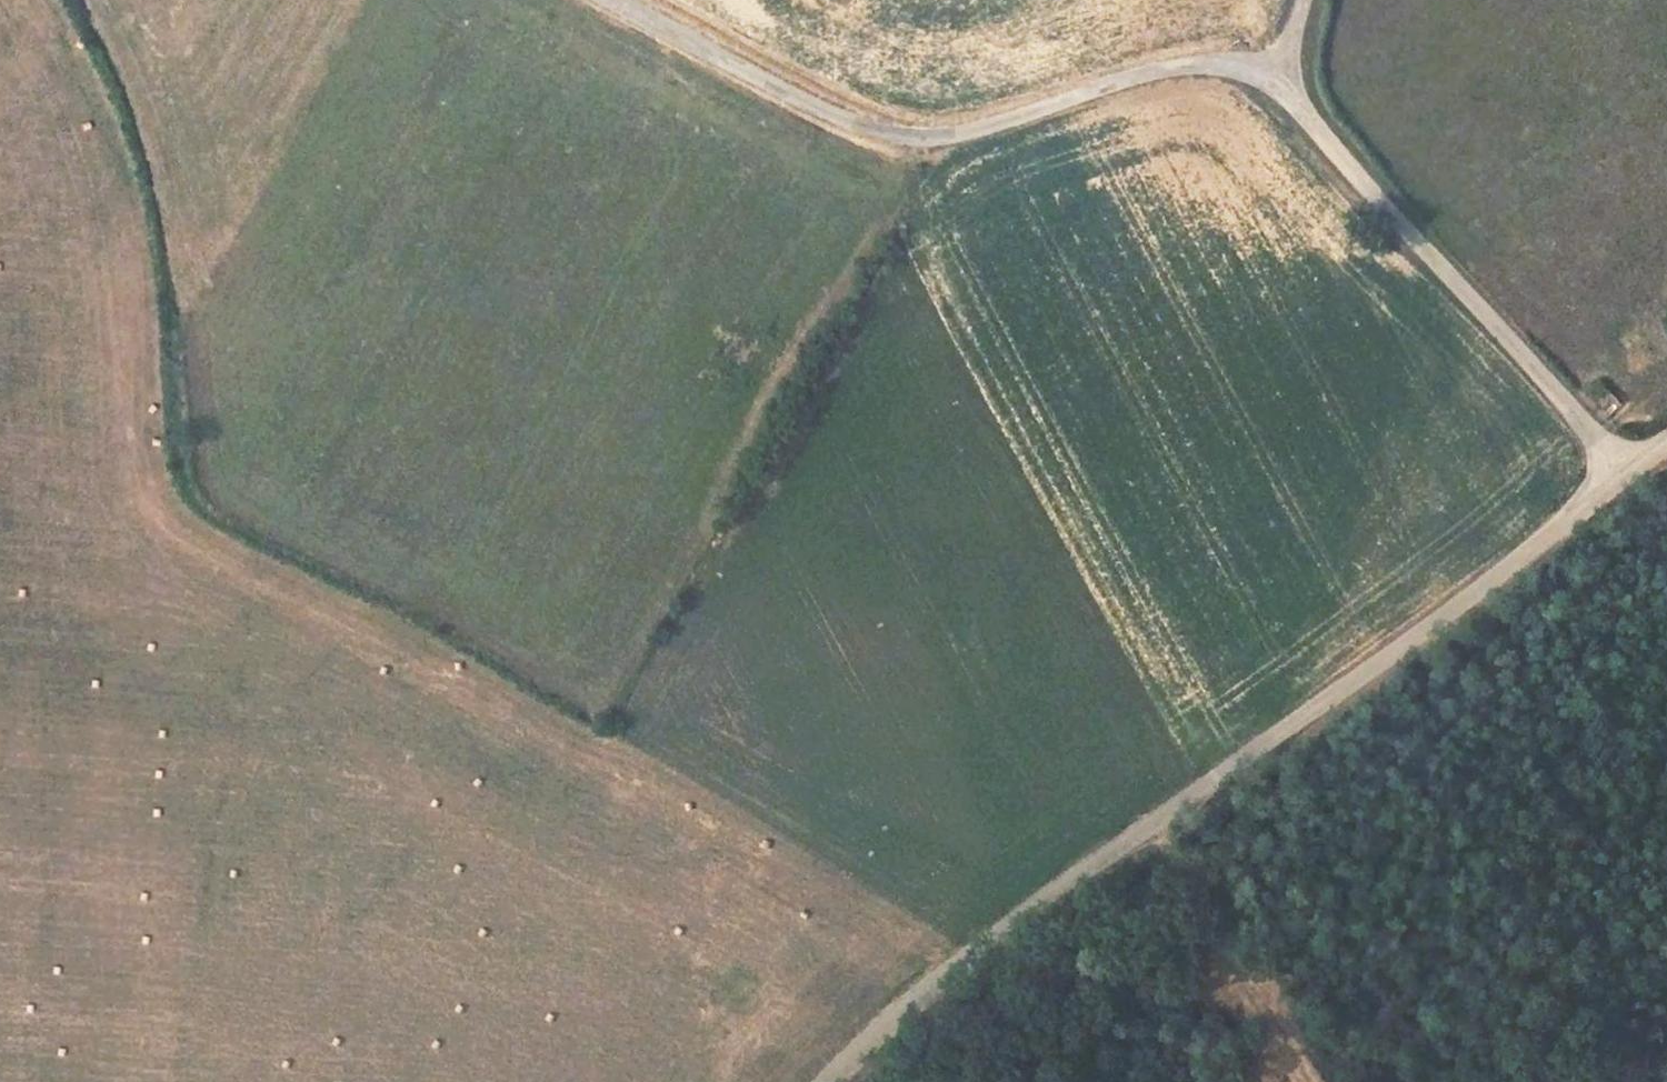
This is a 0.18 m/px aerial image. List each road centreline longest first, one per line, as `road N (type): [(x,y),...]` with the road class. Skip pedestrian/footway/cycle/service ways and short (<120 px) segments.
road 1 (residential): [(616,0),(859,125),(915,144),(978,134),(1171,72),(1237,73),(1278,90),(1625,481)]
road 2 (unclassified): [(850,1081),(1084,874),(1520,565),(1625,481)]

